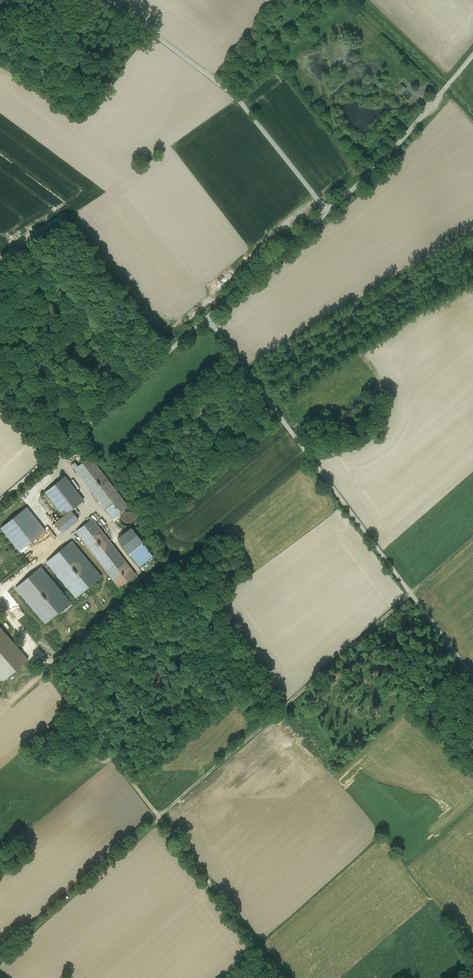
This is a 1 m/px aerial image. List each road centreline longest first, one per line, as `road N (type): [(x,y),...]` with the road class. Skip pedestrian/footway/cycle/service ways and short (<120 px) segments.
road 1 (track): [(472,538),(0,954)]
road 2 (track): [(282,977),(0,605)]
road 3 (track): [(472,675),(207,318)]
road 4 (unclassified): [(108,0),(238,100),(328,211)]
road 5 (unclassified): [(207,318),(0,500)]
road 6 (unclassified): [(328,211),(444,89)]
road 7 (unclassified): [(207,318),(328,211)]

